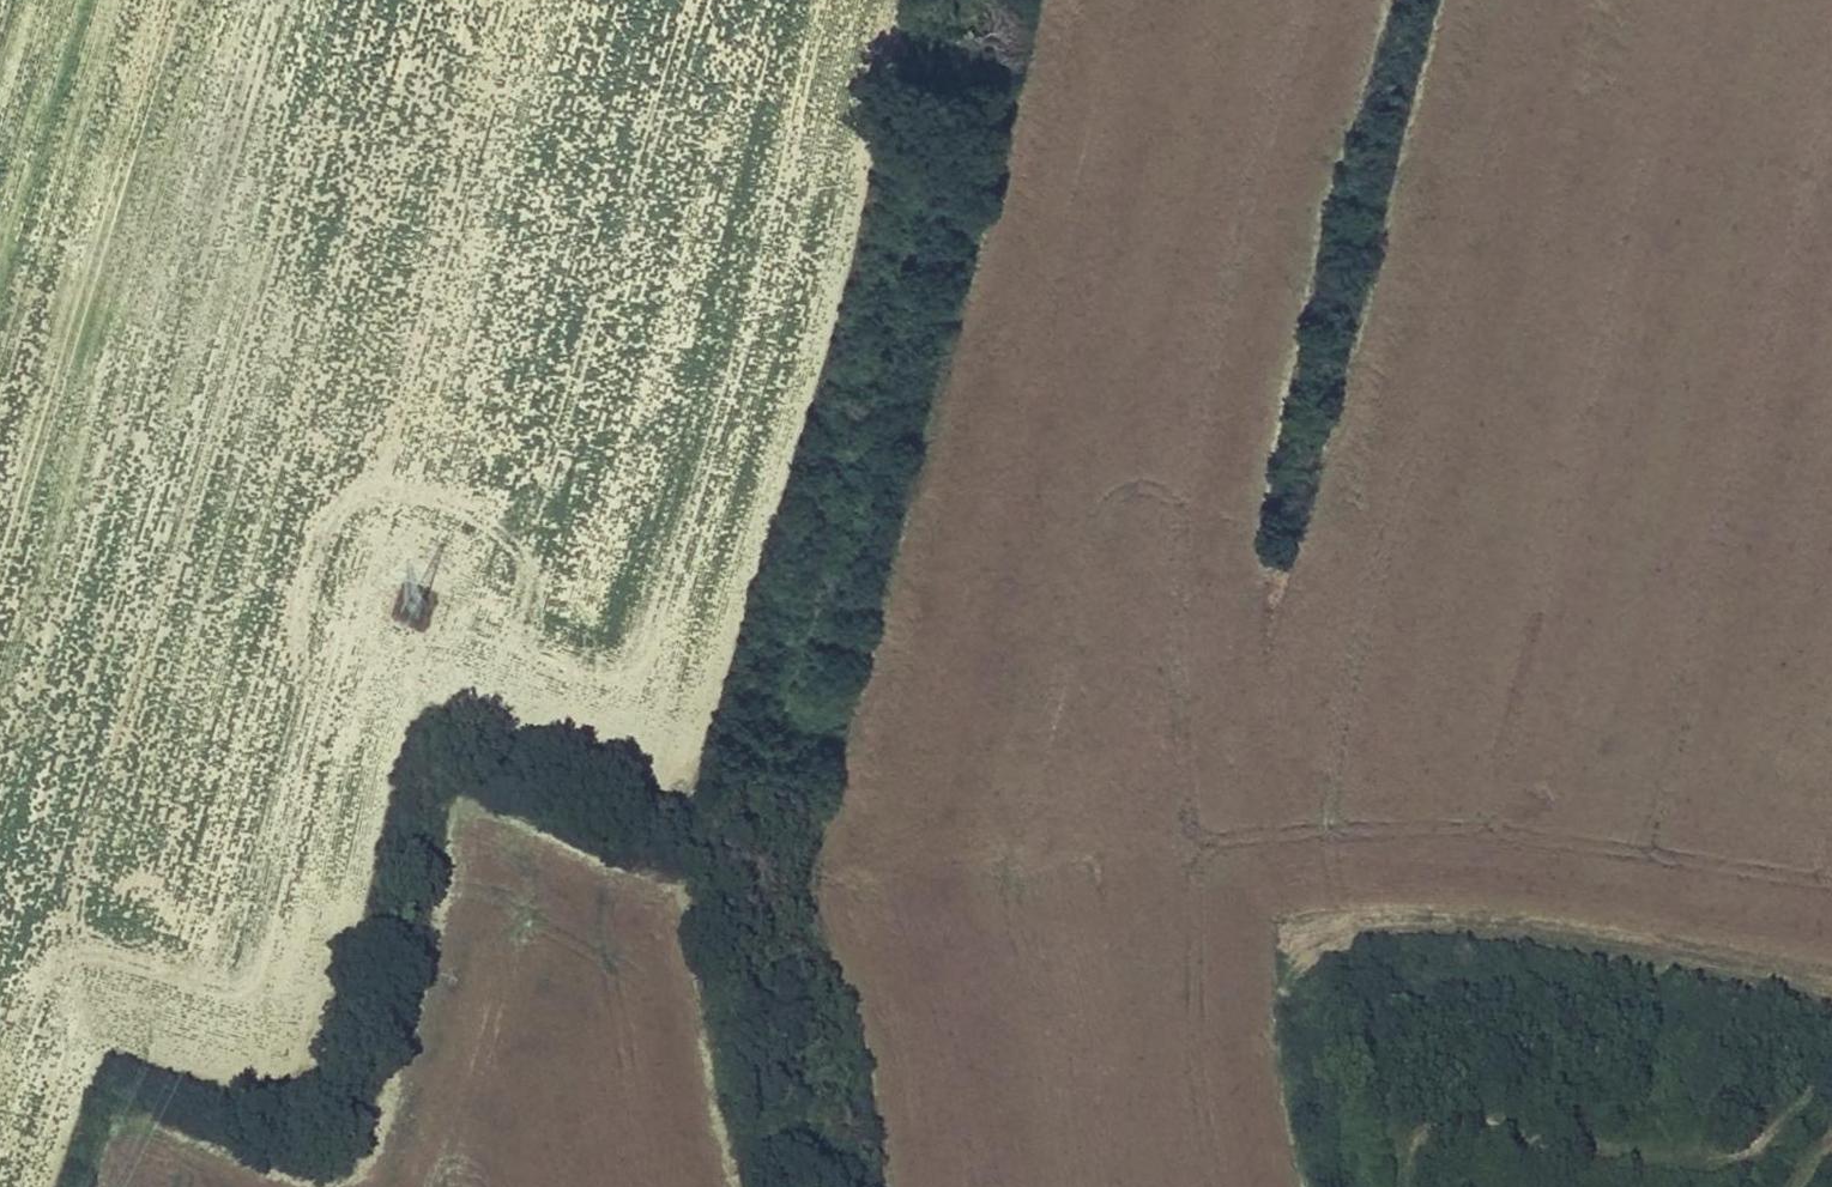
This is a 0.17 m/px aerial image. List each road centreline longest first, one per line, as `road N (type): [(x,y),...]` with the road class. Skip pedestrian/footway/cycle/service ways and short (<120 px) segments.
road 1 (track): [(825,1186),(770,894),(767,807),(978,0)]
road 2 (track): [(1831,980),(1511,931),(1283,918)]

